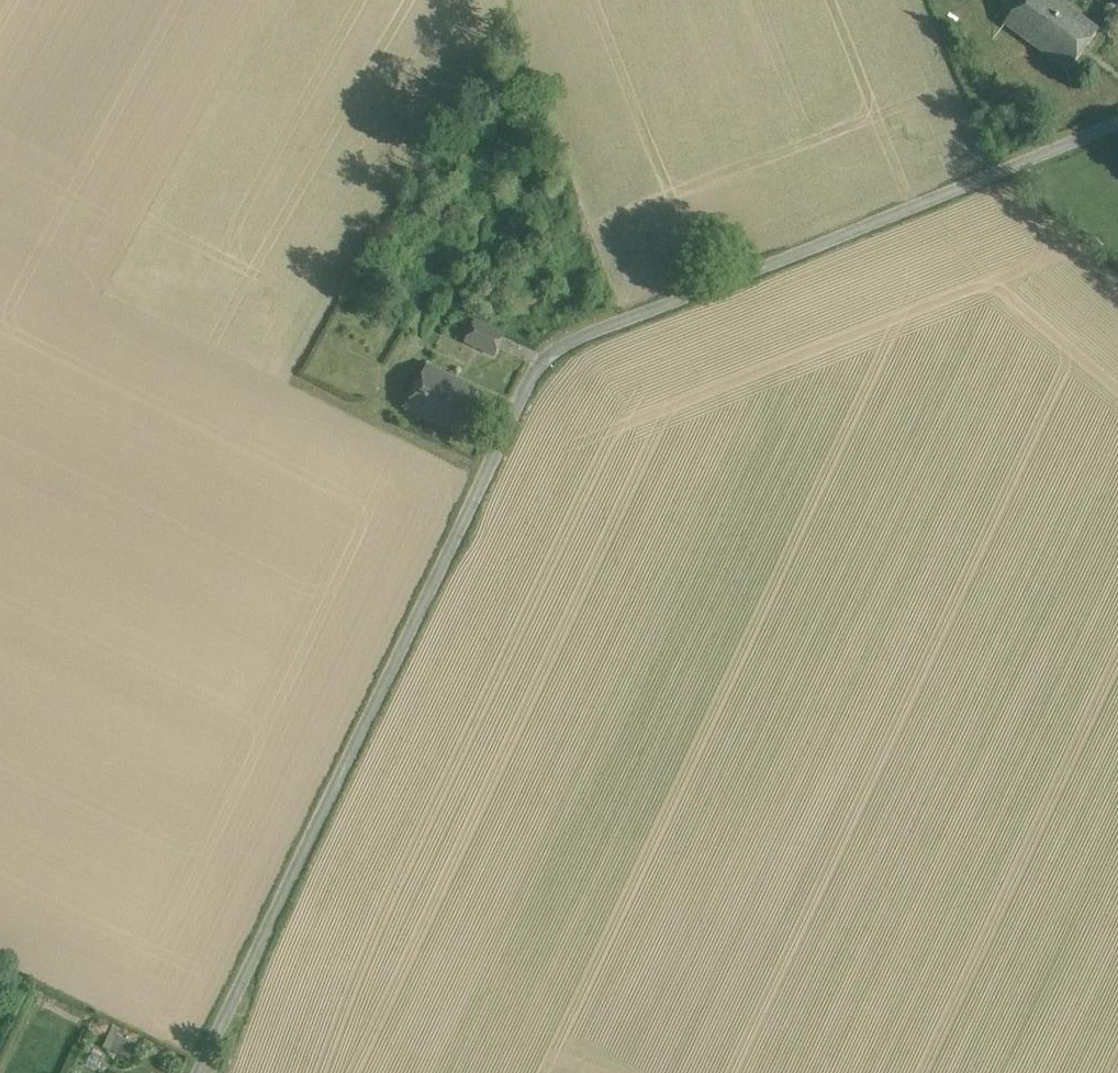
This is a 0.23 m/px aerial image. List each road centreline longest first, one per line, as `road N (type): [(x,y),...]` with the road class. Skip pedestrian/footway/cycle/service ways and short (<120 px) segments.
road 1 (residential): [(539,369),(199,1072)]
road 2 (residential): [(539,369),(583,331),(1117,124)]

